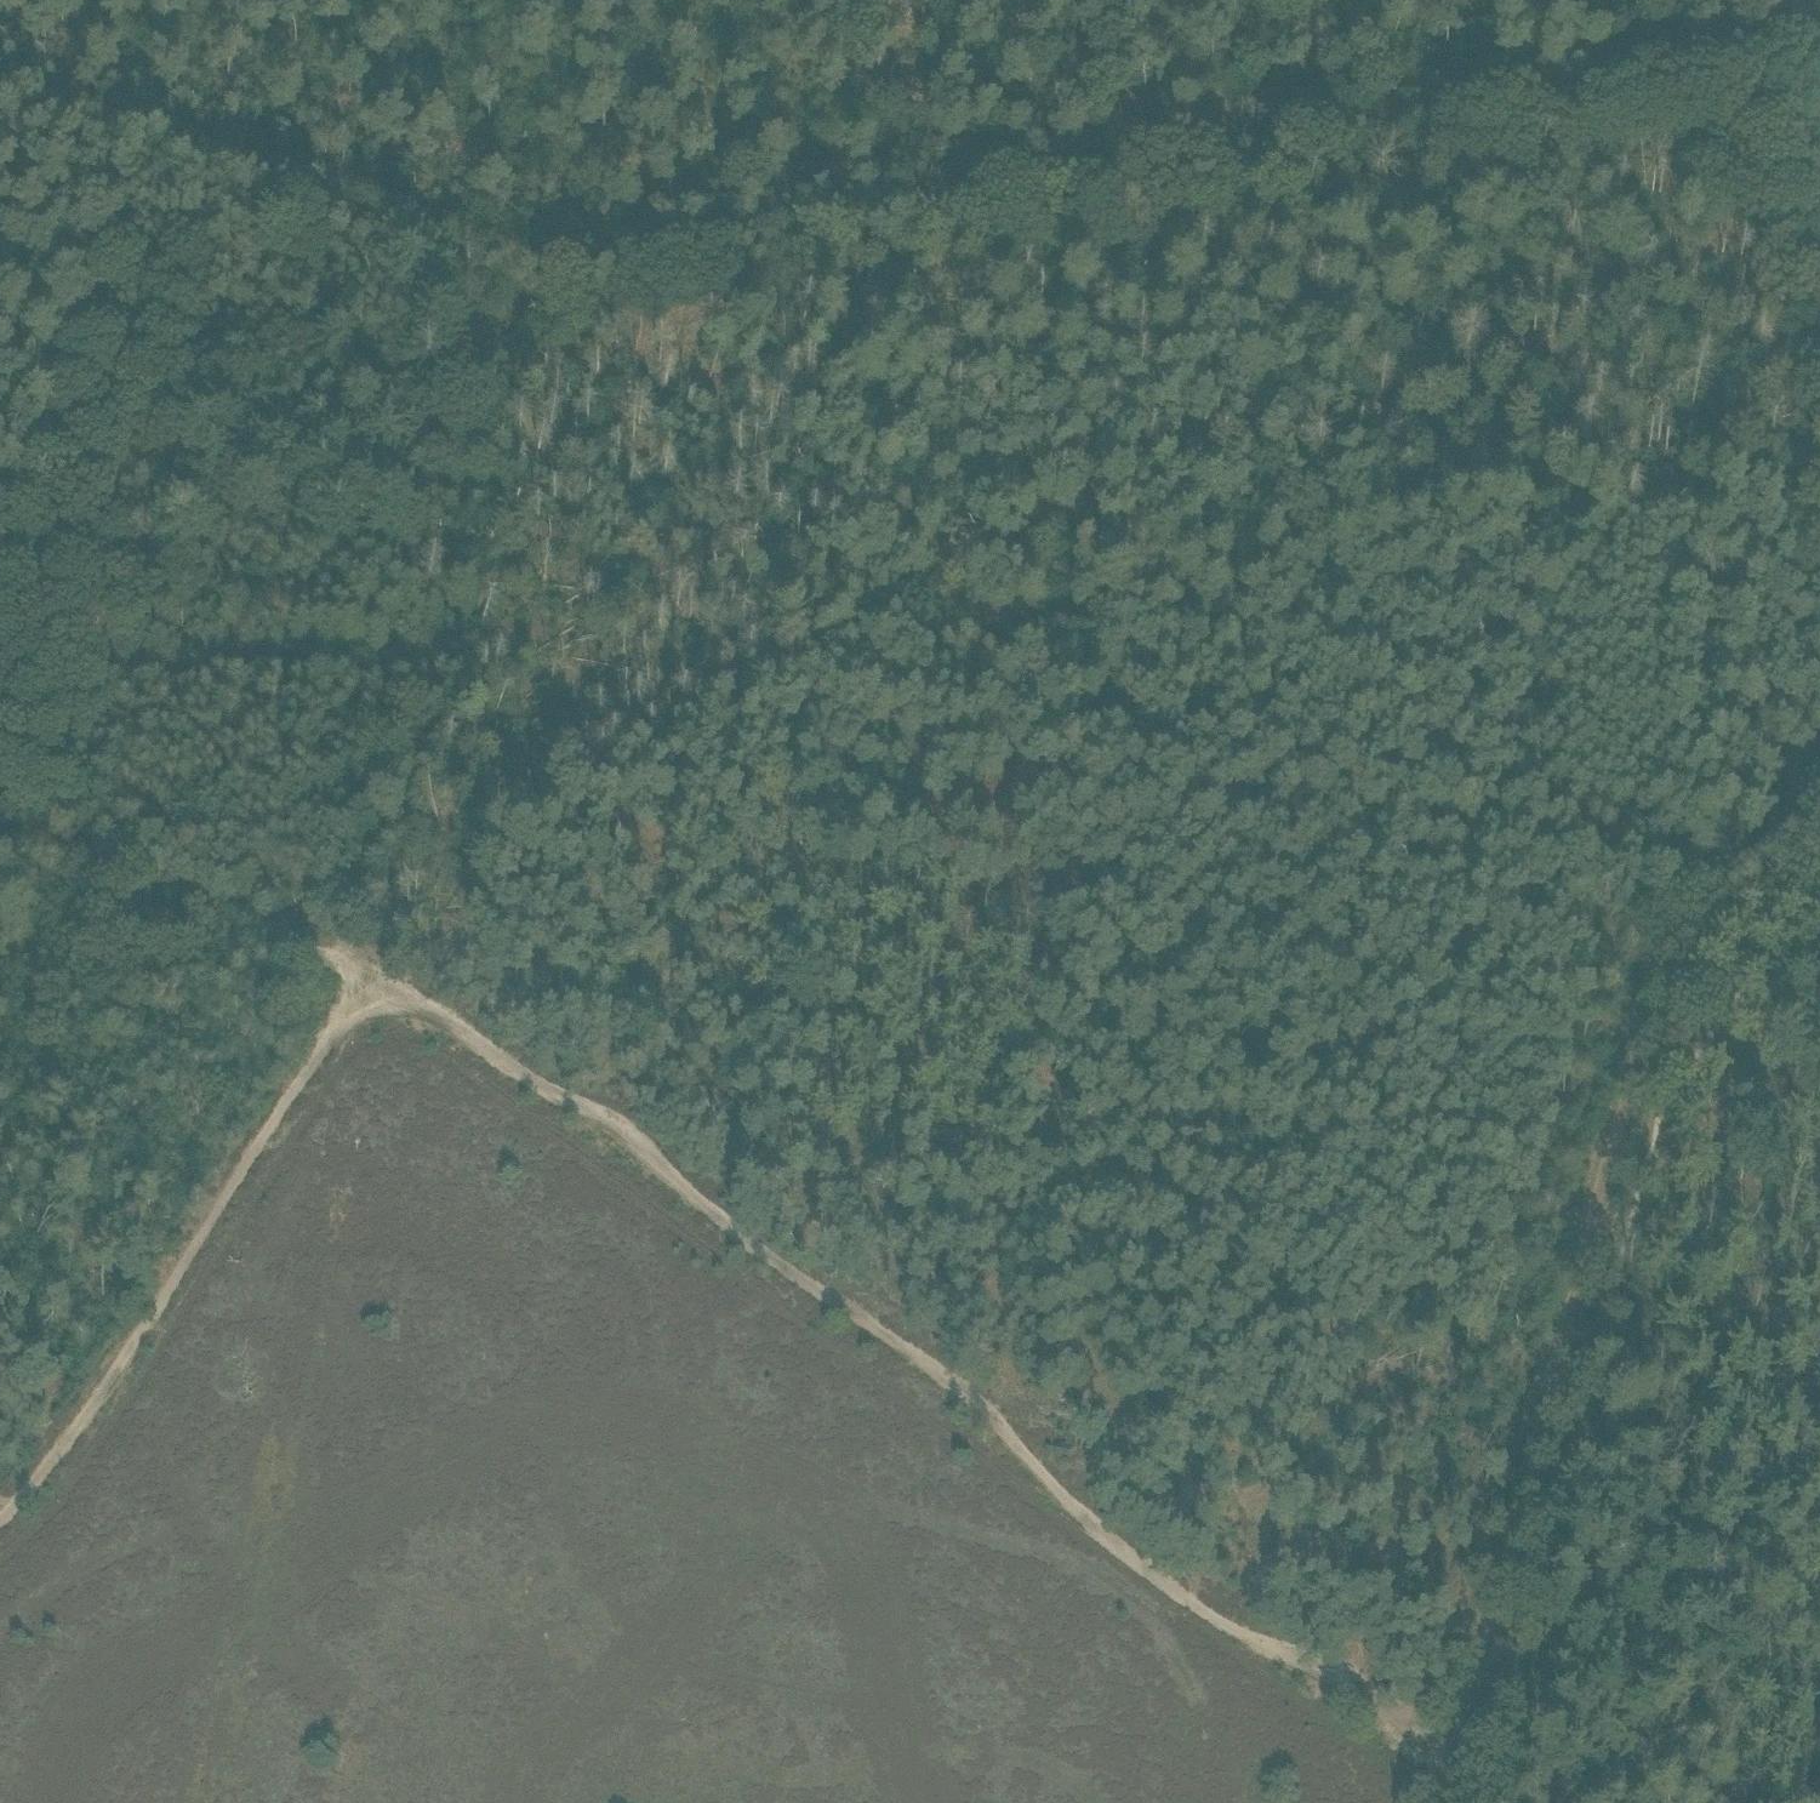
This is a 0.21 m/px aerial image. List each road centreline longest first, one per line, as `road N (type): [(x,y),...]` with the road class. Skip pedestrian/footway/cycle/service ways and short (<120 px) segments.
road 1 (track): [(1819,822),(1718,882),(1690,932),(1557,1365),(1454,1753)]
road 2 (track): [(0,107),(521,259)]

